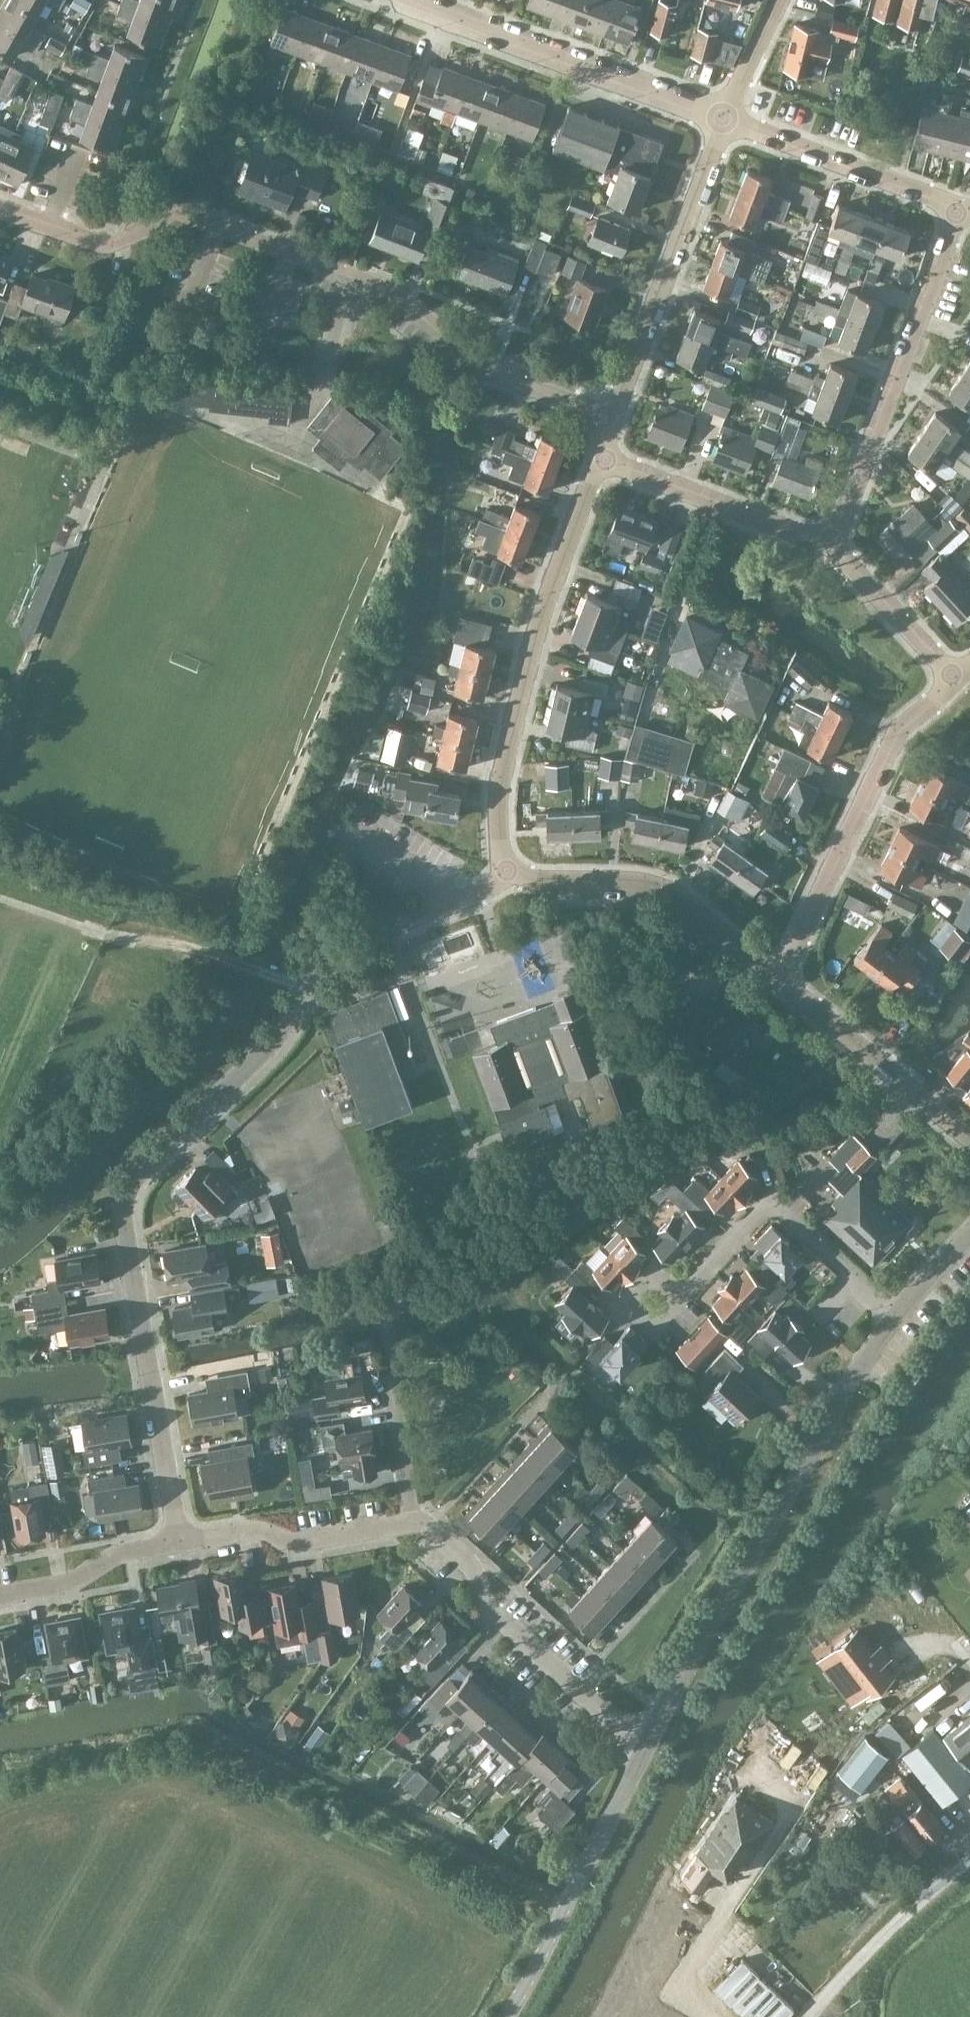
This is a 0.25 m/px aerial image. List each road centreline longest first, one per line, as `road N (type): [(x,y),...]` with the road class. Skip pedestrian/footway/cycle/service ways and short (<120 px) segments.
road 1 (residential): [(169,1542),(124,1227),(129,1188),(262,1052),(330,961),(390,925),(509,877)]
road 2 (residential): [(612,417),(479,363),(385,287),(198,214),(168,215),(99,241),(0,208)]
road 3 (tertiary): [(648,1743),(894,1315)]
road 4 (tertiary): [(509,877),(497,788),(528,645),(596,459)]
road 5 (residential): [(832,548),(957,206)]
road 6 (residential): [(894,1315),(768,1205),(656,1321),(622,1312)]
road 7 (residential): [(777,974),(898,732),(961,677)]
road 8 (residential): [(725,118),(405,0)]
road 9 (residential): [(648,1743),(571,1688),(489,1611),(469,1566),(427,1526),(413,1523)]
road 10 (tertiary): [(612,417),(725,118)]
road 11 (tertiary): [(506,2016),(648,1743)]
road 12 (tertiary): [(777,974),(652,881),(509,877)]
road 13 (residential): [(832,548),(596,459)]
road 14 (tertiary): [(969,1137),(777,974)]
road 15 (residential): [(413,1523),(298,1540),(251,1526),(169,1542)]
road 16 (residential): [(957,206),(725,118)]
road 17 (track): [(104,931),(208,954),(307,989)]
road 18 (residential): [(961,677),(832,548)]
road 19 (residential): [(169,1542),(120,1552),(75,1578),(0,1592)]
road 20 (residential): [(413,1523),(390,1373)]
road 21 (tertiary): [(725,118),(779,0)]

